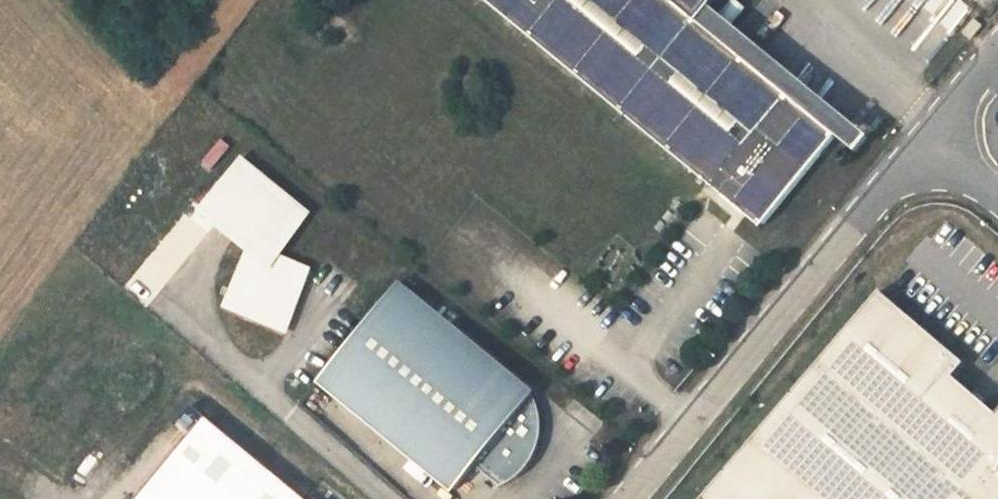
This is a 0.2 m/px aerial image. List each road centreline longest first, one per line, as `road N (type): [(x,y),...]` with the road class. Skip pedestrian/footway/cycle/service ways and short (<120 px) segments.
road 1 (unclassified): [(636,498),(934,139)]

